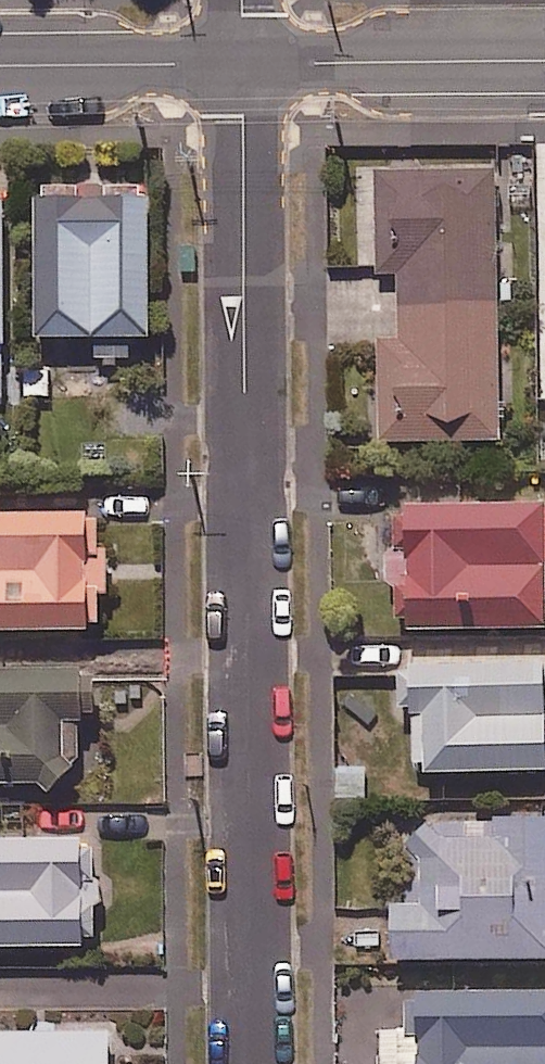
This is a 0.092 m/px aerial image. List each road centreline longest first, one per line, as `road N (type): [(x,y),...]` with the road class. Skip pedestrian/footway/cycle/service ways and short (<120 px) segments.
road 1 (residential): [(242,63),(253,1063)]
road 2 (residential): [(544,59),(242,63)]
road 3 (residential): [(242,63),(0,65)]

